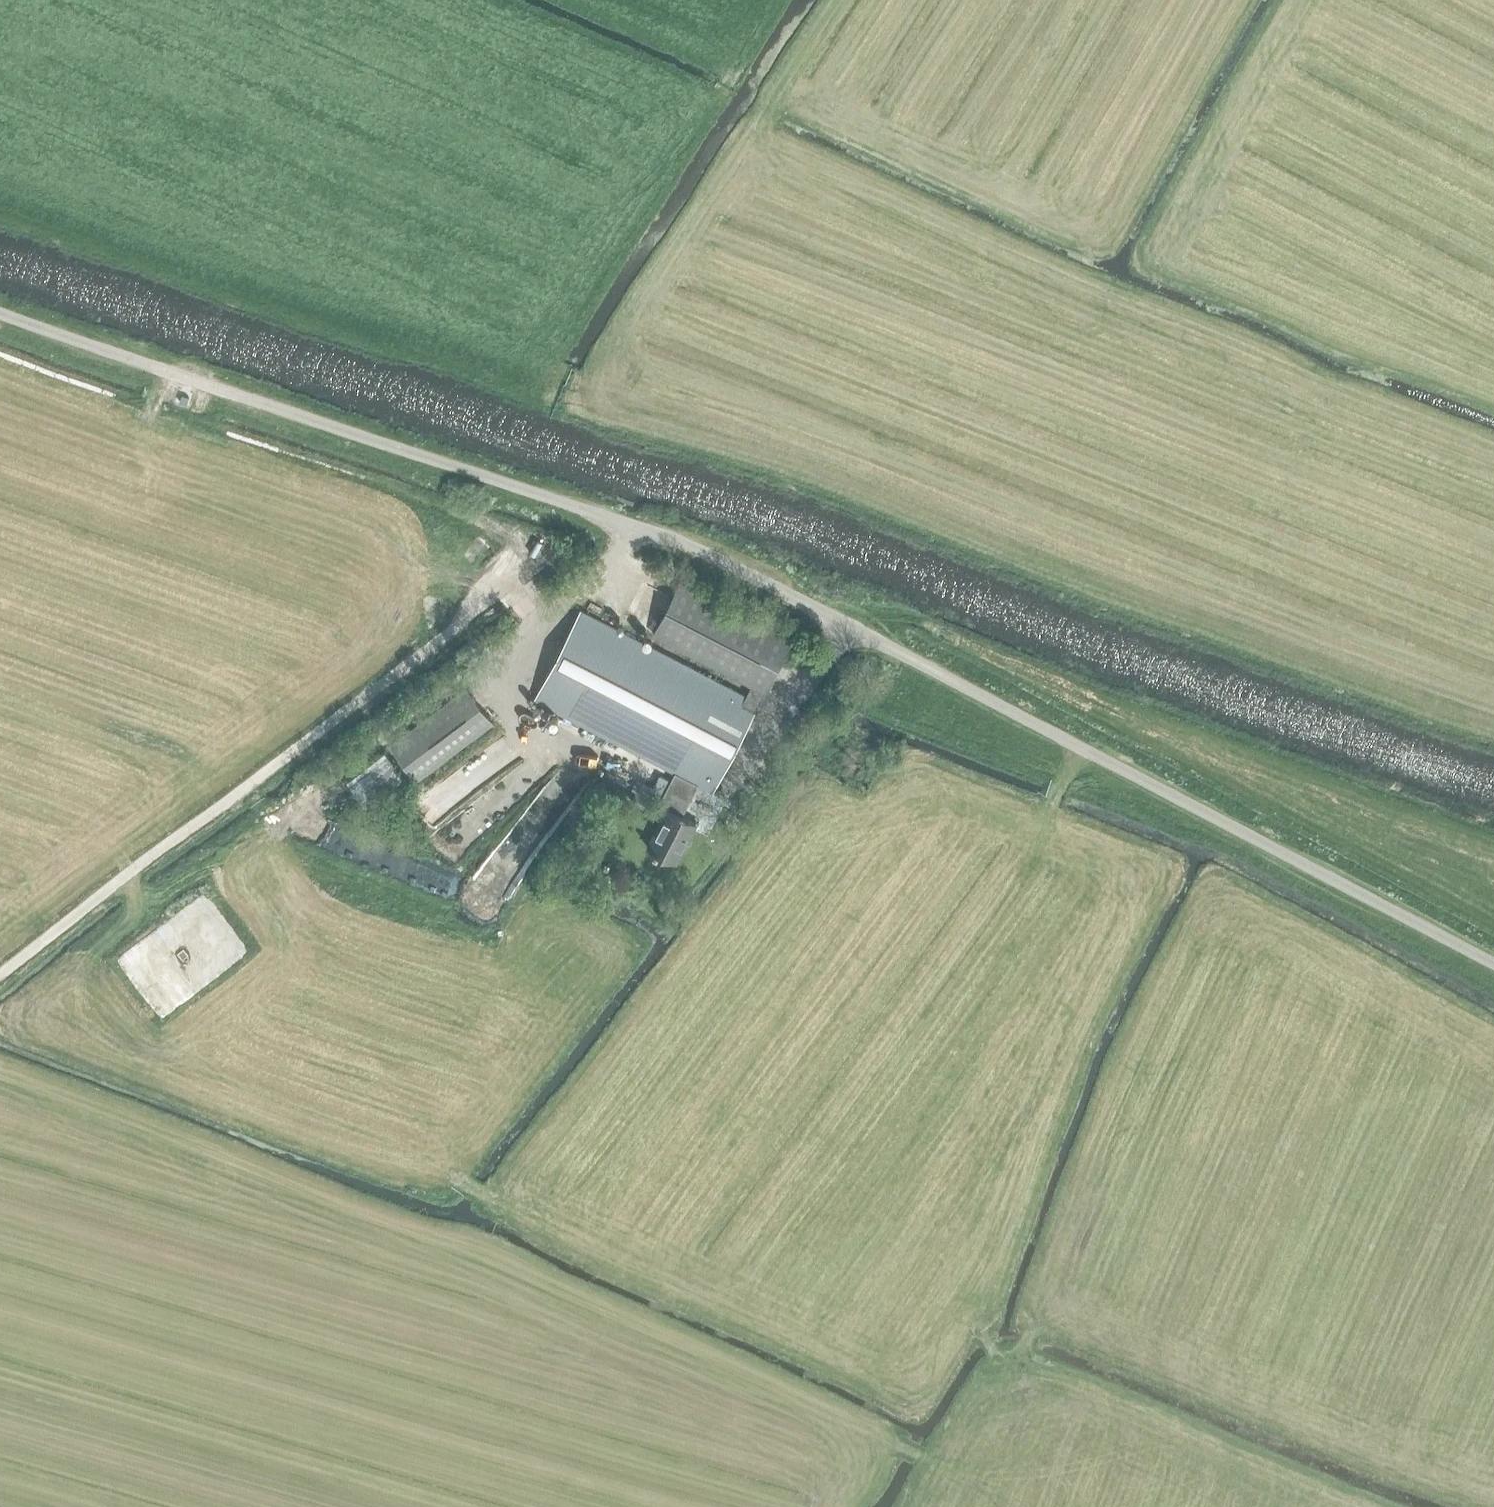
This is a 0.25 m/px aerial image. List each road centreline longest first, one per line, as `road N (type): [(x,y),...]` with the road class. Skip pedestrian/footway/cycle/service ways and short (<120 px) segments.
road 1 (unclassified): [(1493,965),(733,564),(0,307)]

